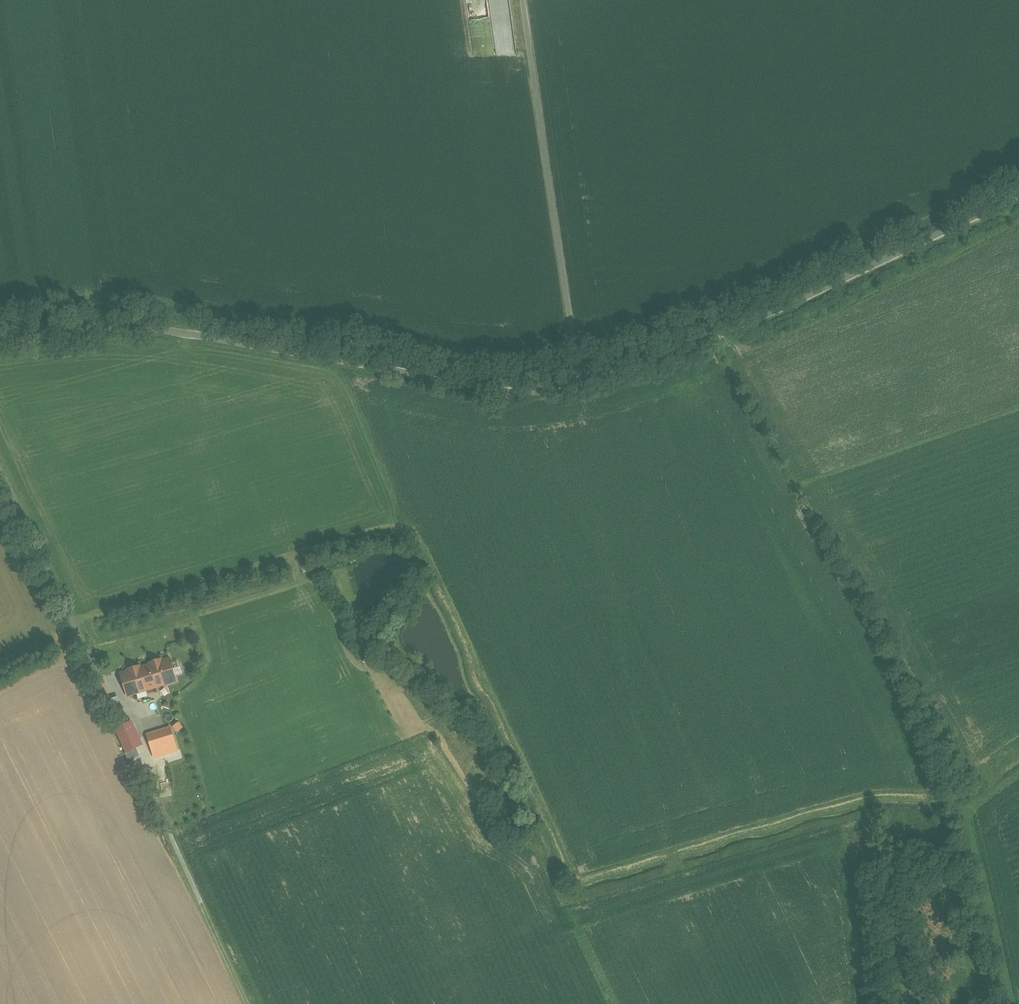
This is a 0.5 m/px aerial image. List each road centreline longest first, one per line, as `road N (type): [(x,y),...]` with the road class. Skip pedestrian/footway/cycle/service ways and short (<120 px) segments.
road 1 (unclassified): [(575,376),(523,380),(123,319),(0,319)]
road 2 (unclassified): [(1018,179),(998,197),(575,376)]
road 3 (unclassified): [(575,376),(525,0)]

